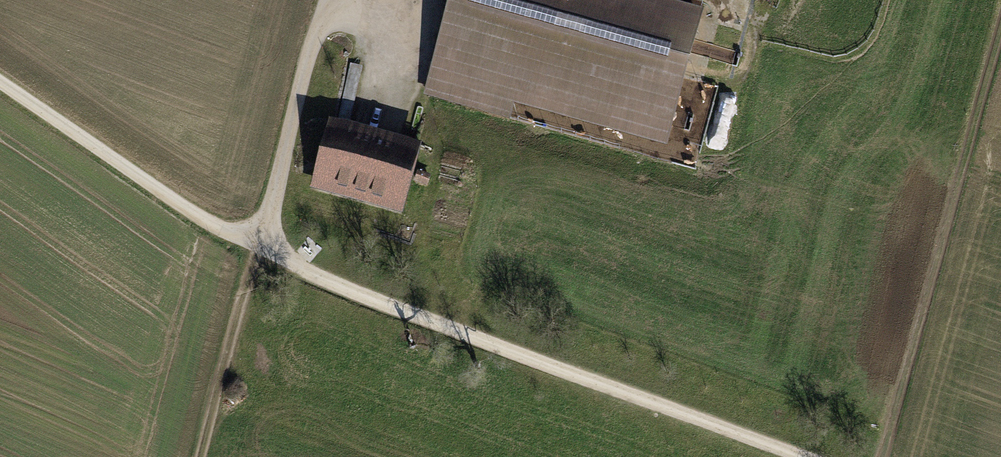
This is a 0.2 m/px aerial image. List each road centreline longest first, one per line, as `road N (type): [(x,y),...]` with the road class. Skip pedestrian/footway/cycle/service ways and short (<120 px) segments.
road 1 (track): [(0,85),(202,222),(301,271),(796,456)]
road 2 (track): [(194,456),(323,0)]
road 3 (track): [(877,456),(999,0)]

